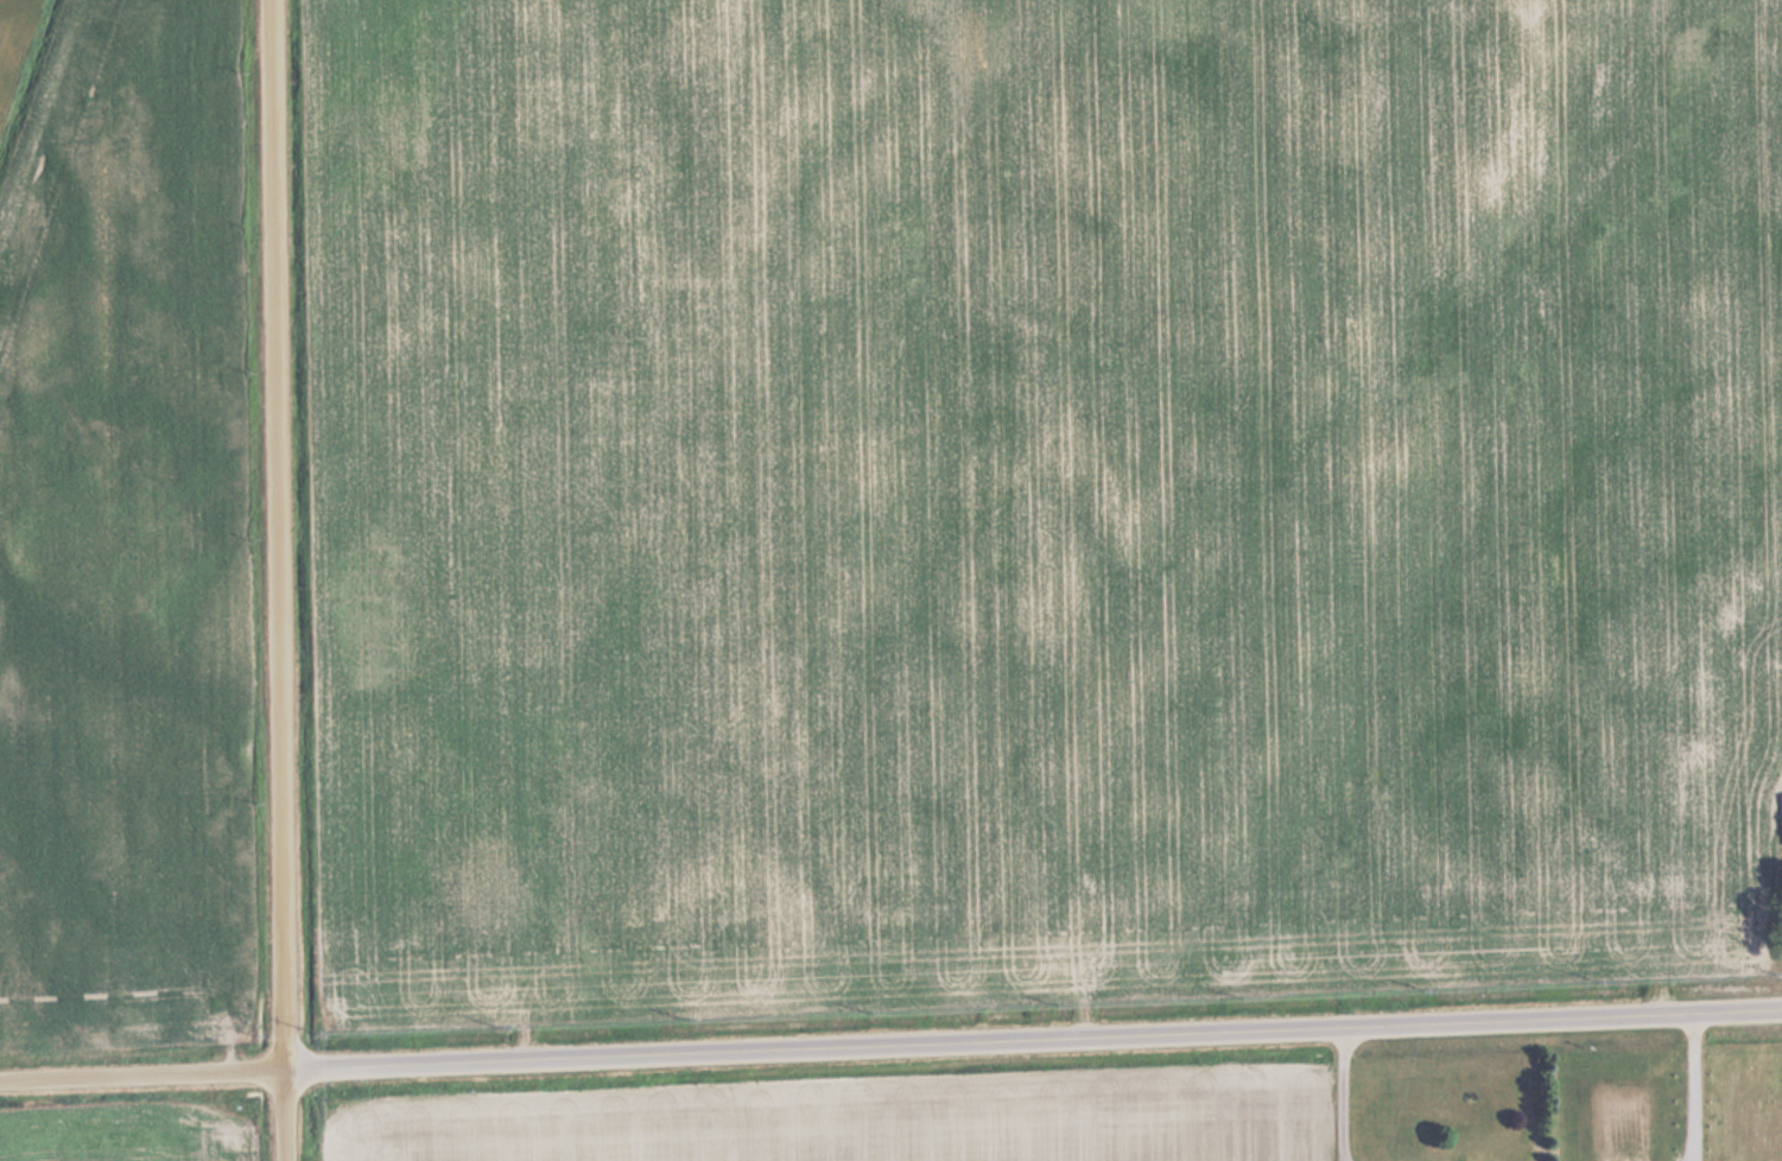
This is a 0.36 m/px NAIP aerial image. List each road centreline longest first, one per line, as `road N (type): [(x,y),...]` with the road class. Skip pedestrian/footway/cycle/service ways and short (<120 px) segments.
road 1 (residential): [(0,1079),(1781,1004)]
road 2 (residential): [(286,1160),(268,0)]

